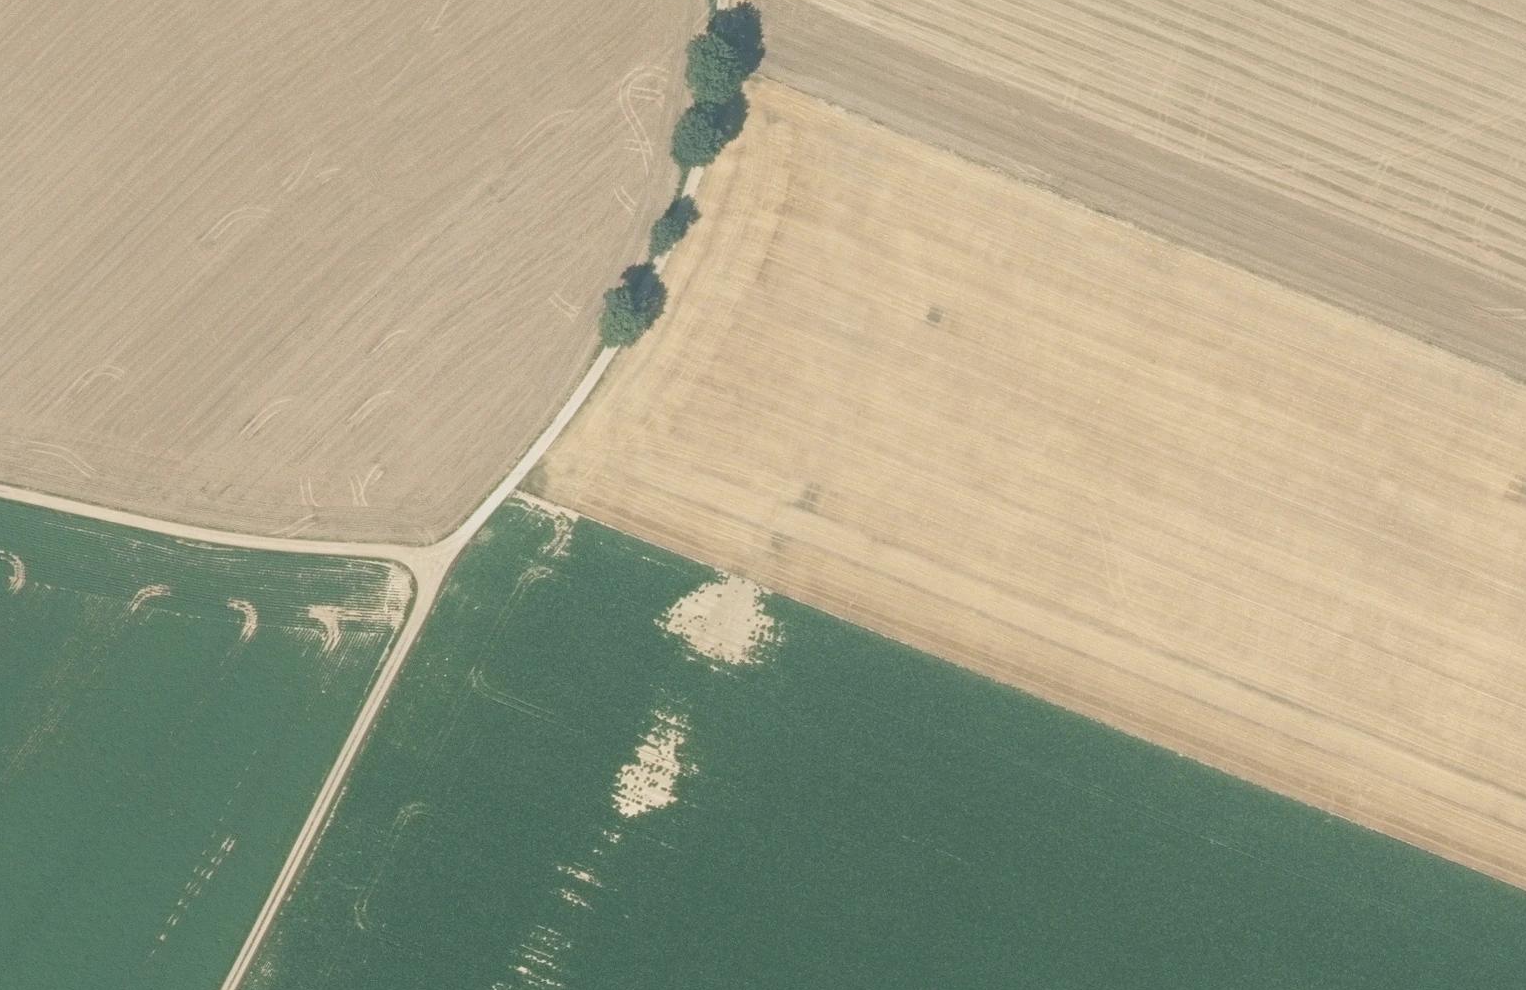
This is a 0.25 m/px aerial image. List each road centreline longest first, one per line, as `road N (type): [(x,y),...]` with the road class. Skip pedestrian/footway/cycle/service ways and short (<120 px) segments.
road 1 (track): [(438,565),(586,384),(666,245),(707,126),(720,0)]
road 2 (track): [(438,565),(228,989)]
road 3 (track): [(0,491),(243,541),(385,551),(438,565)]

